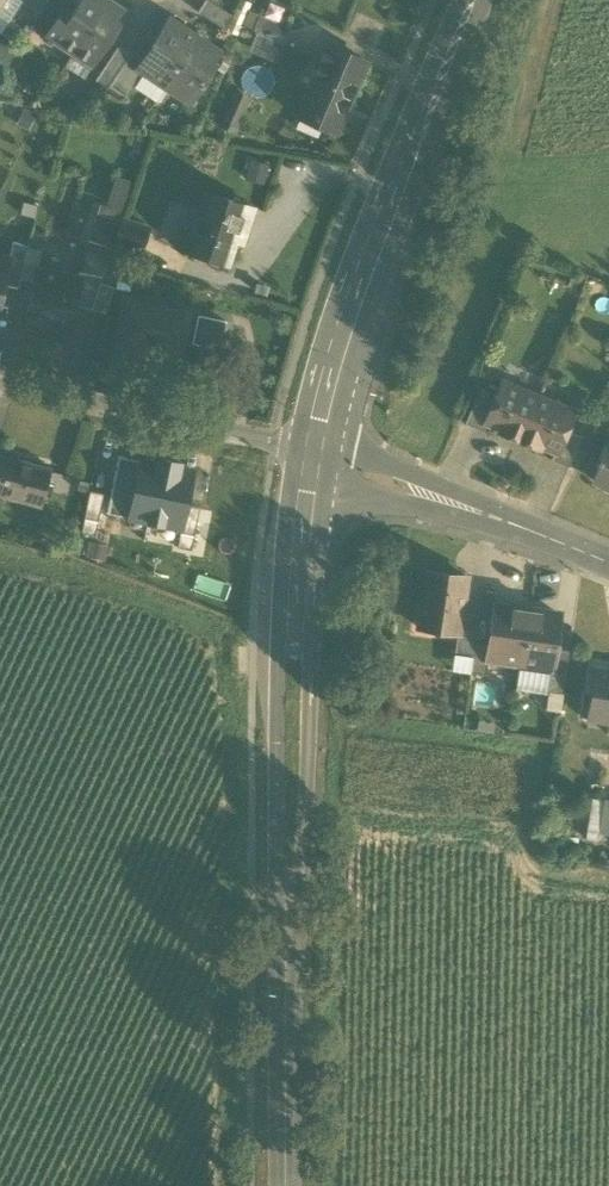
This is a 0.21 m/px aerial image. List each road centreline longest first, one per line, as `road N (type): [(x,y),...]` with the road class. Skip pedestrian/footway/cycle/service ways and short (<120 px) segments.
road 1 (secondary): [(311,451),(295,653),(287,1185)]
road 2 (tertiary): [(472,0),(409,157),(311,451)]
road 3 (residential): [(0,385),(311,451)]
road 4 (secondary): [(311,451),(608,562)]

